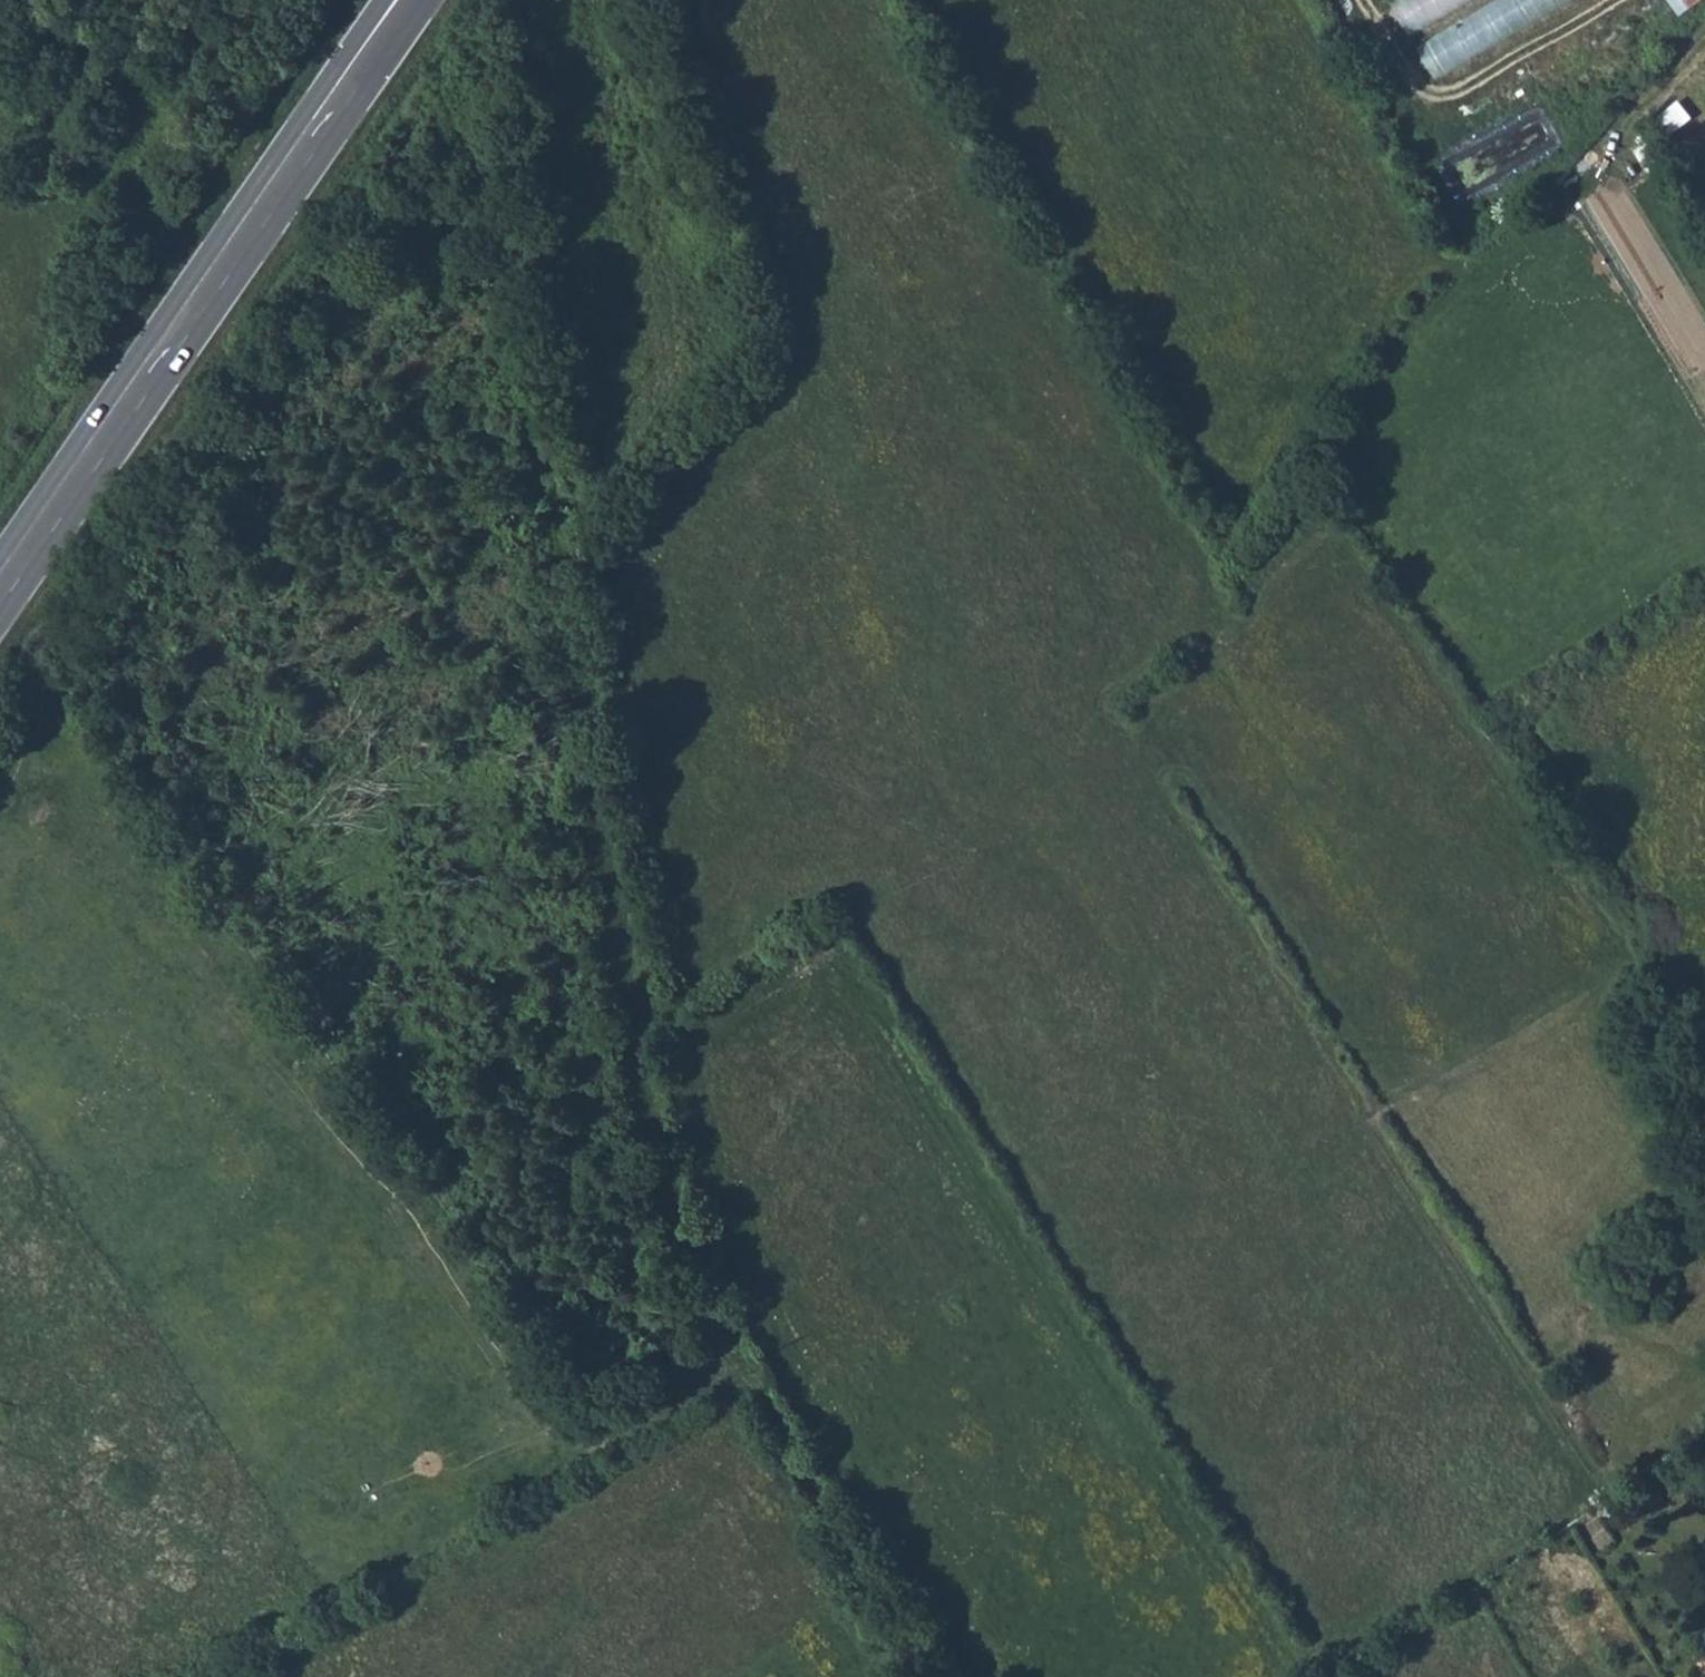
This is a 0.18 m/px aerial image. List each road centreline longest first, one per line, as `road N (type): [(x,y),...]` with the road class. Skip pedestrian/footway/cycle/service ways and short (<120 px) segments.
road 1 (track): [(490,238),(738,1350),(947,1676)]
road 2 (primary): [(404,0),(0,584)]
road 3 (track): [(1364,0),(1425,91),(1449,97),(1479,91),(1625,0)]

